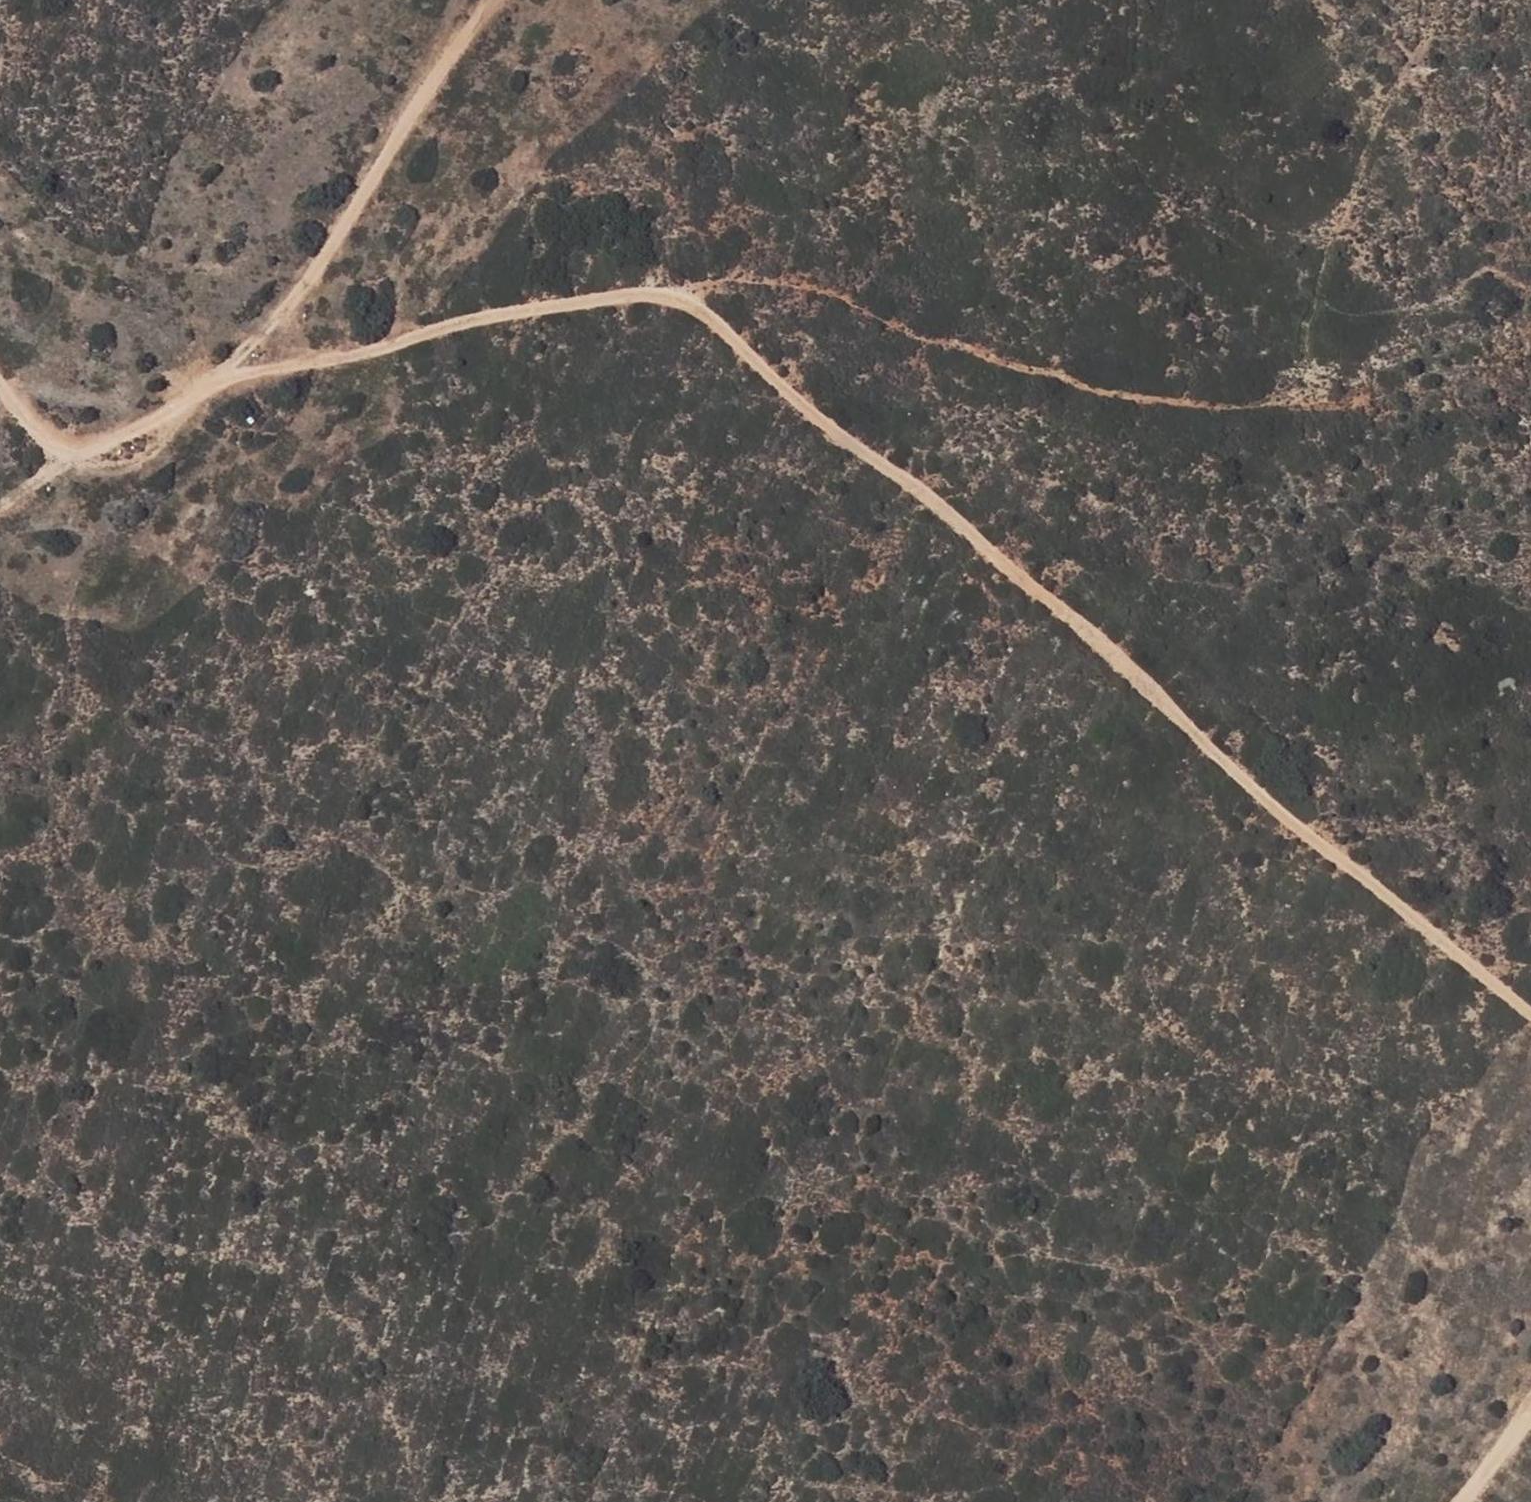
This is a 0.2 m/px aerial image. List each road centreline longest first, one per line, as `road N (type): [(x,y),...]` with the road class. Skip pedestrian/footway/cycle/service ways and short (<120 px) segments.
road 1 (track): [(220,373),(346,356),(500,310),(663,292),(699,306),(1530,1009)]
road 2 (track): [(220,373),(345,234),(452,50),(498,0)]
road 3 (track): [(66,468),(220,373)]

